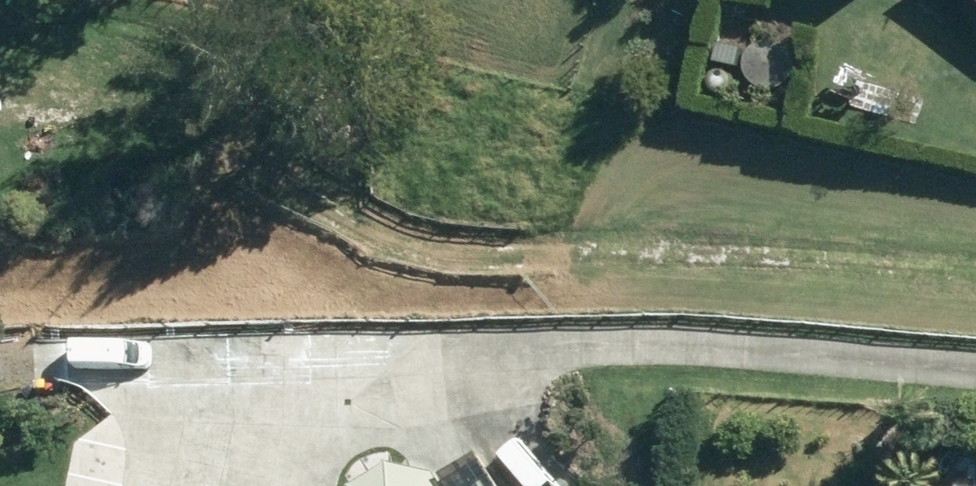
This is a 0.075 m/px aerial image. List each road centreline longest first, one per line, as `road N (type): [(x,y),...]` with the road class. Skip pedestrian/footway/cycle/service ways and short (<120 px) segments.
road 1 (track): [(975,281),(464,243),(12,43)]
road 2 (track): [(20,345),(560,367),(975,407)]

